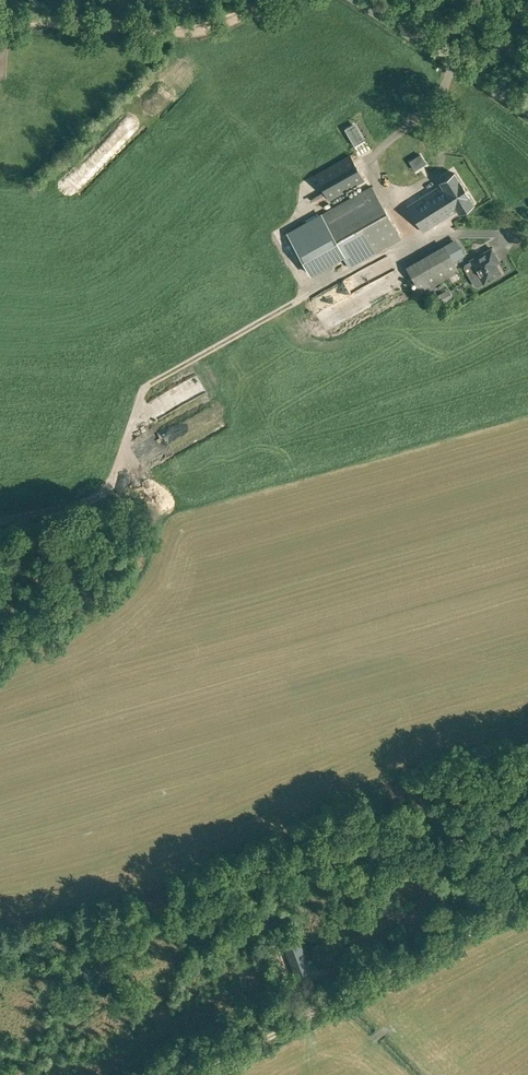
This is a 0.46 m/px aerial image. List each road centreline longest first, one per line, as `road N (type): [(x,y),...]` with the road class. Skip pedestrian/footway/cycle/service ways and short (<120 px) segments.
road 1 (track): [(0,924),(135,891),(527,736)]
road 2 (track): [(308,297),(145,388),(103,499),(0,520)]
road 3 (track): [(203,1074),(527,906)]
road 4 (track): [(273,0),(200,32),(0,19)]
road 5 (secondary): [(527,111),(359,0)]

